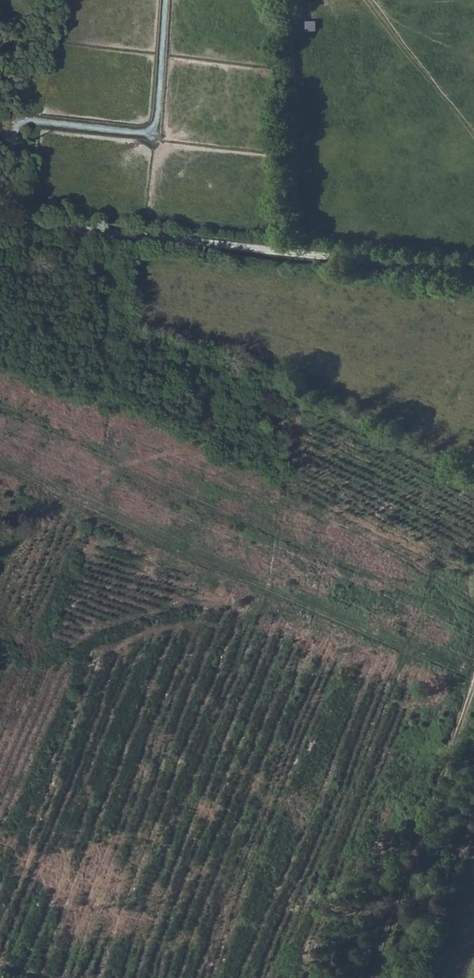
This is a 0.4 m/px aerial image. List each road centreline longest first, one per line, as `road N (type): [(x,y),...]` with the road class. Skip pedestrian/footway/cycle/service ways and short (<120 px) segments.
road 1 (track): [(0,226),(473,280)]
road 2 (track): [(473,691),(374,977)]

